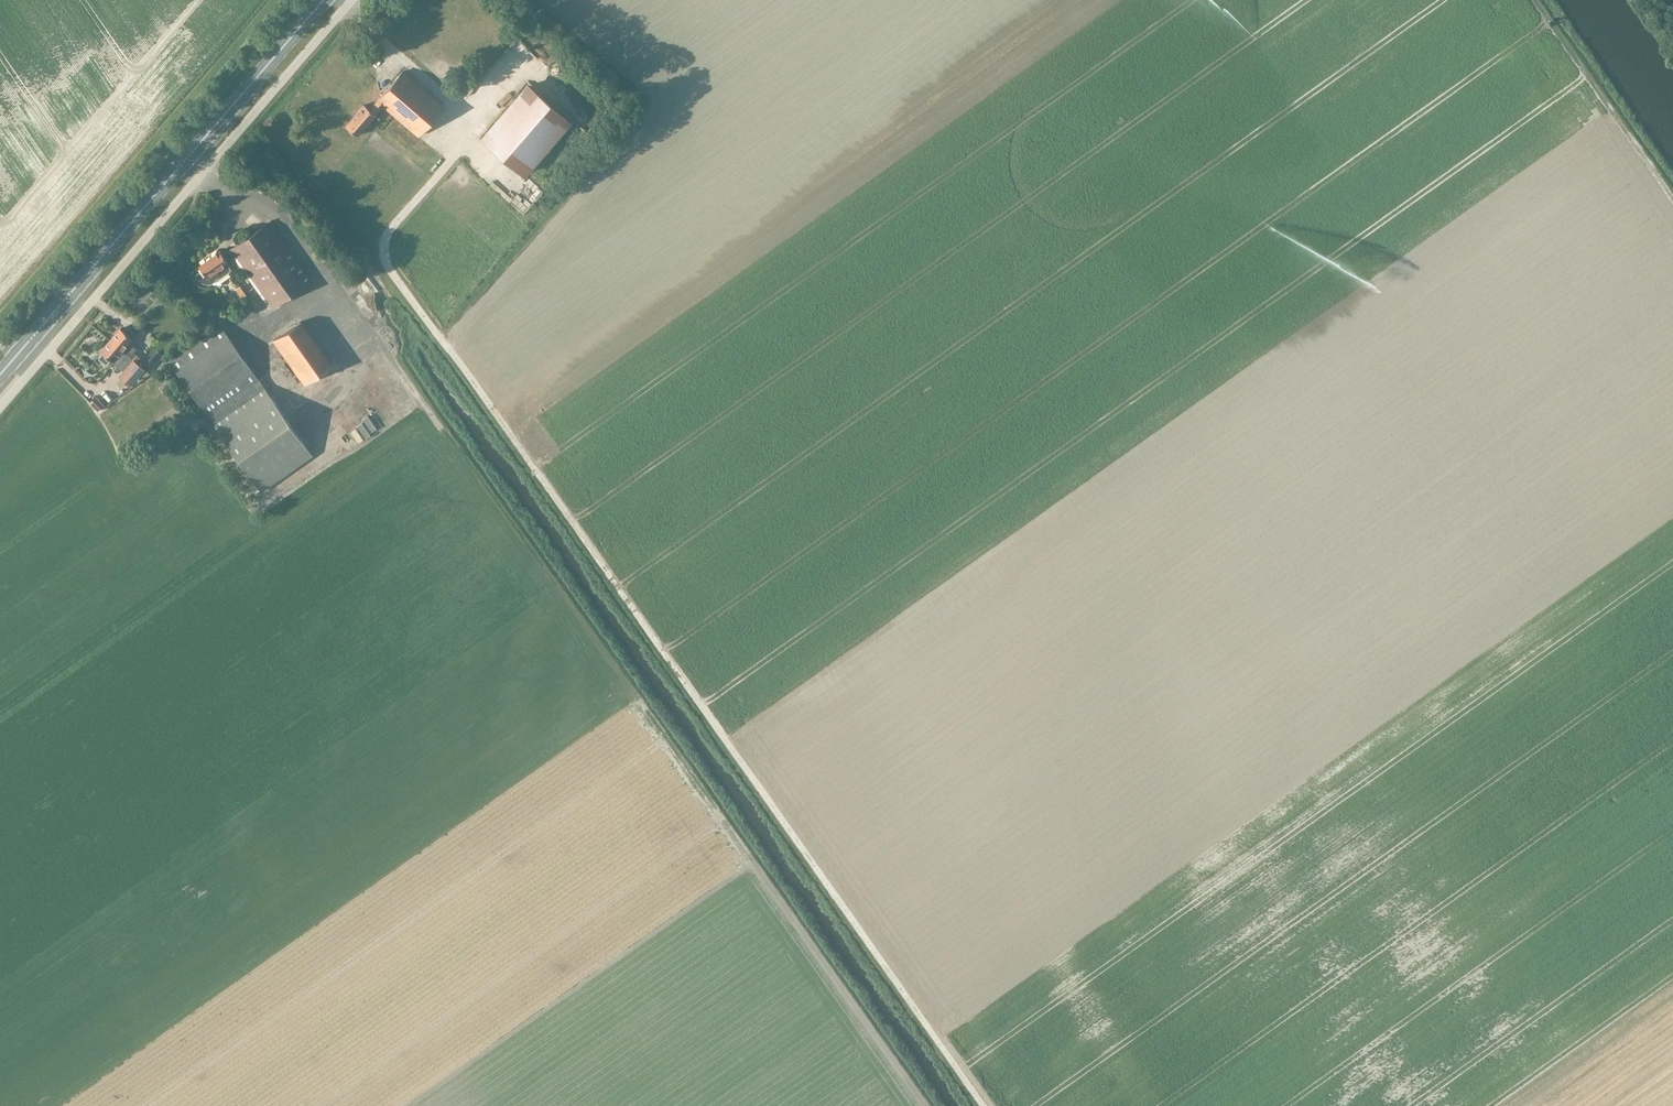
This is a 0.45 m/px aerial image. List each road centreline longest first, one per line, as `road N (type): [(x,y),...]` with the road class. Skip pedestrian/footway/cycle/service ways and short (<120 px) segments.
road 1 (track): [(470,122),(448,162),(386,234),(385,260),(983,1105)]
road 2 (unclassified): [(0,408),(352,0)]
road 3 (primary): [(0,375),(324,0)]

